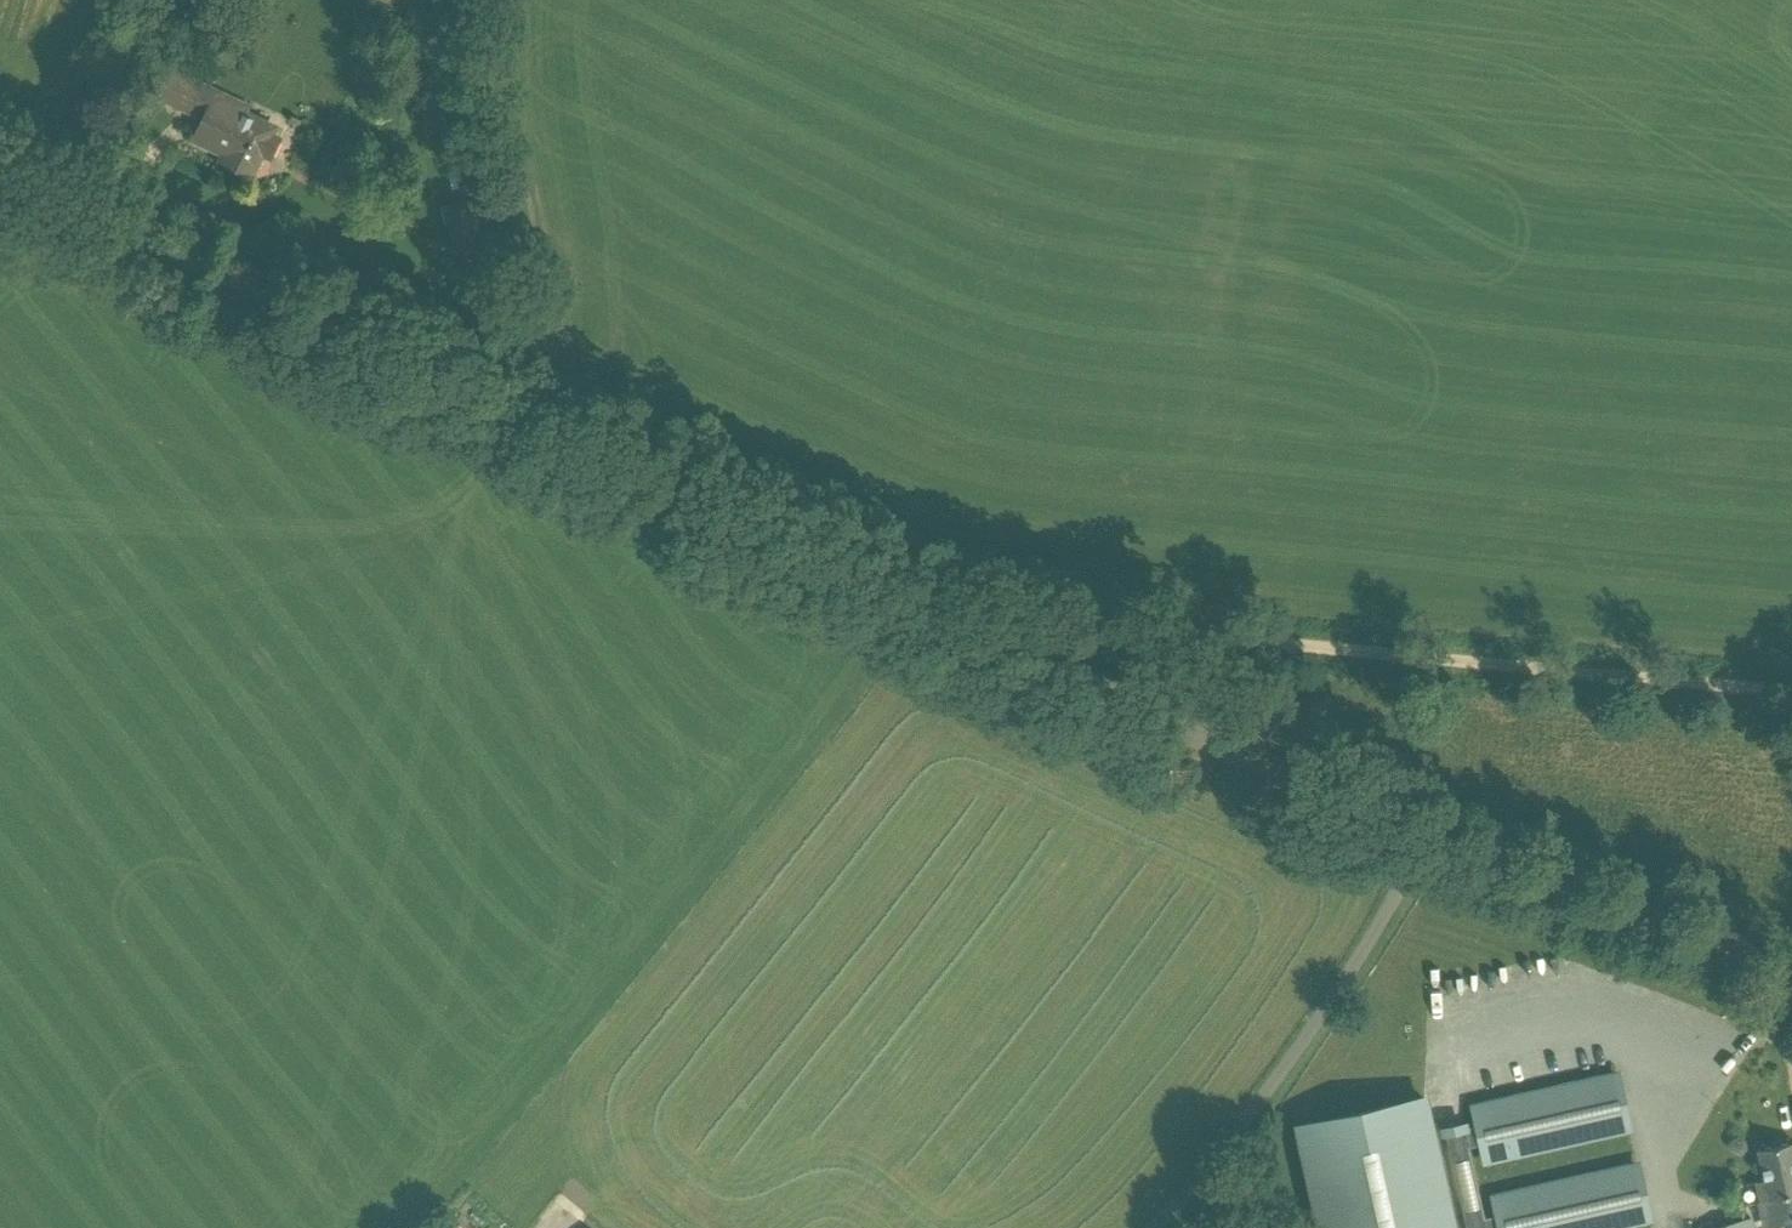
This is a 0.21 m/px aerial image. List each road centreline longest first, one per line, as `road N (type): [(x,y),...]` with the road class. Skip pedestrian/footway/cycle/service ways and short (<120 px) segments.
road 1 (unclassified): [(1791,979),(1425,844),(174,239),(0,170)]
road 2 (track): [(1791,689),(1049,619),(987,633)]

